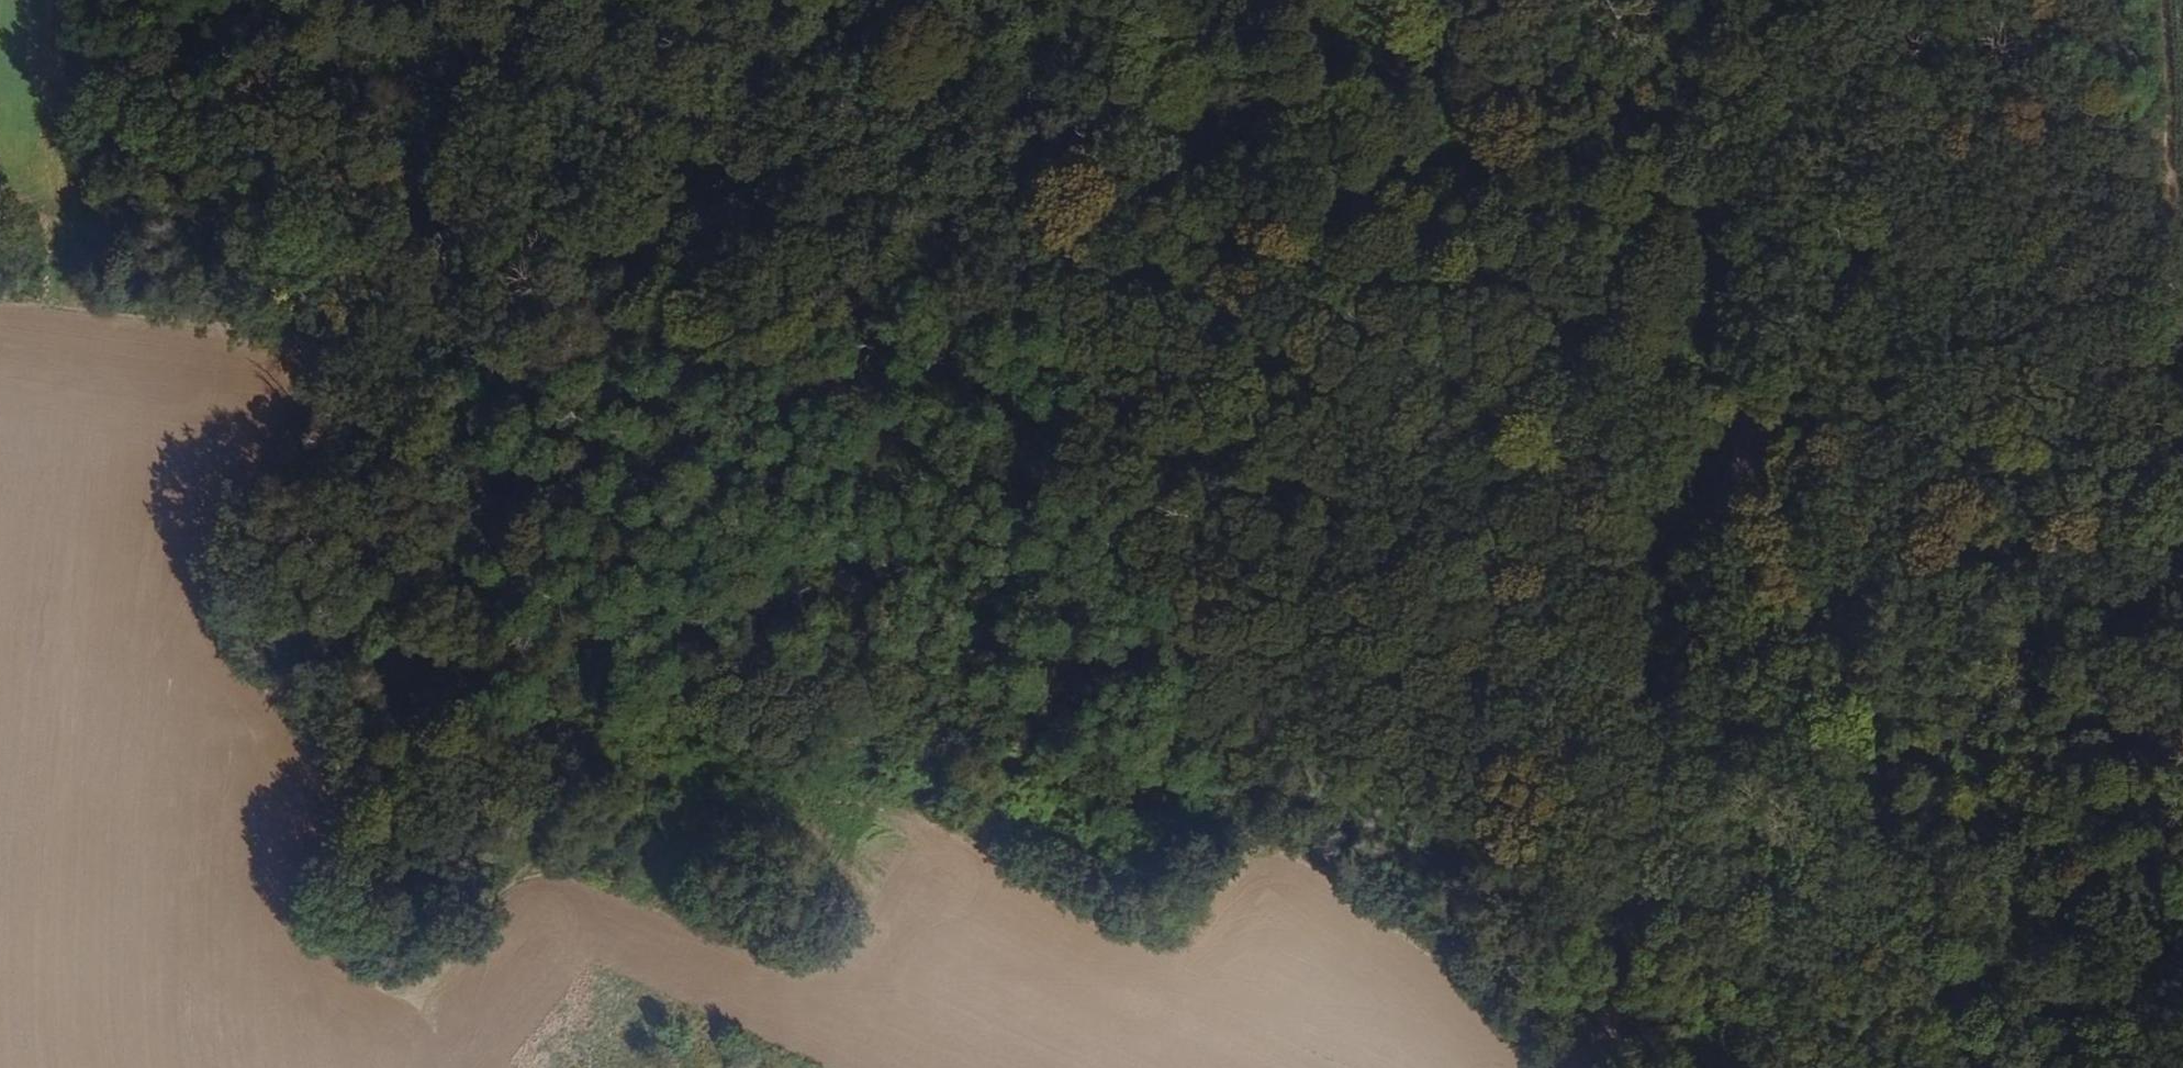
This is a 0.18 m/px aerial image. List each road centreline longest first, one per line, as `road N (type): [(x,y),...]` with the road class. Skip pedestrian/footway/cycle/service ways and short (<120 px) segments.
road 1 (unclassified): [(1971,1067),(1747,378),(1725,289),(1691,0)]
road 2 (track): [(1569,1067),(1716,580),(1749,530),(1785,499)]

